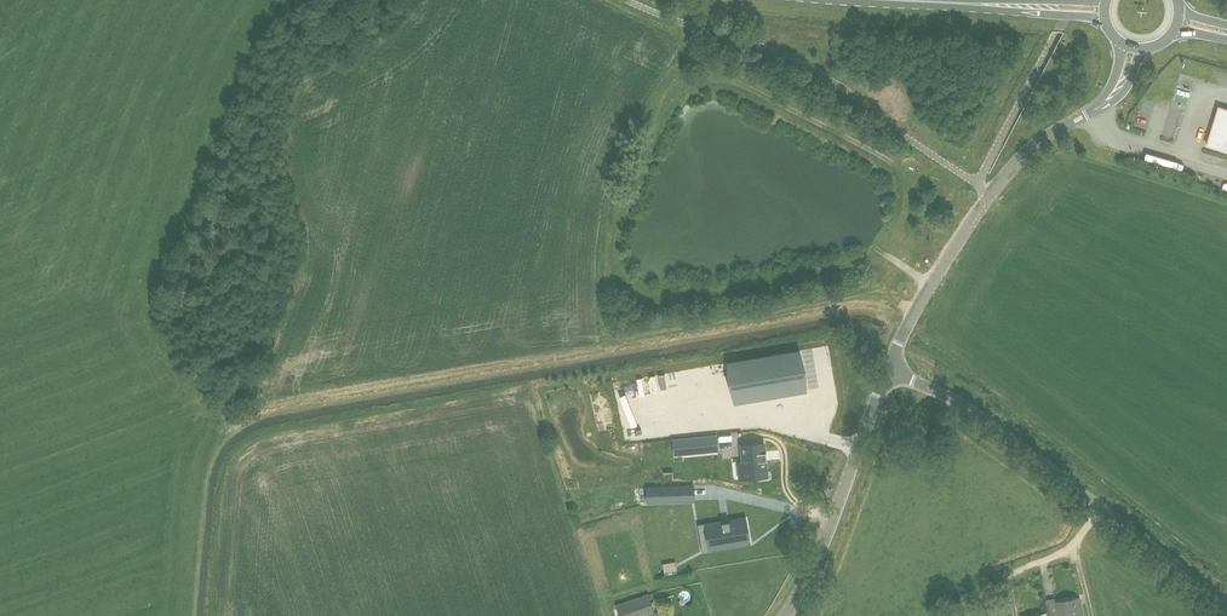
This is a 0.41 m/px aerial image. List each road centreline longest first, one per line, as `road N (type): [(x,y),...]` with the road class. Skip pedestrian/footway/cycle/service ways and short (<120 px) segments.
road 1 (unclassified): [(1226,608),(949,399),(886,372)]
road 2 (tertiary): [(886,372),(915,308),(1008,171),(1114,94)]
road 3 (tertiary): [(785,615),(830,541),(886,372)]
road 4 (primary): [(979,4),(1106,21)]

